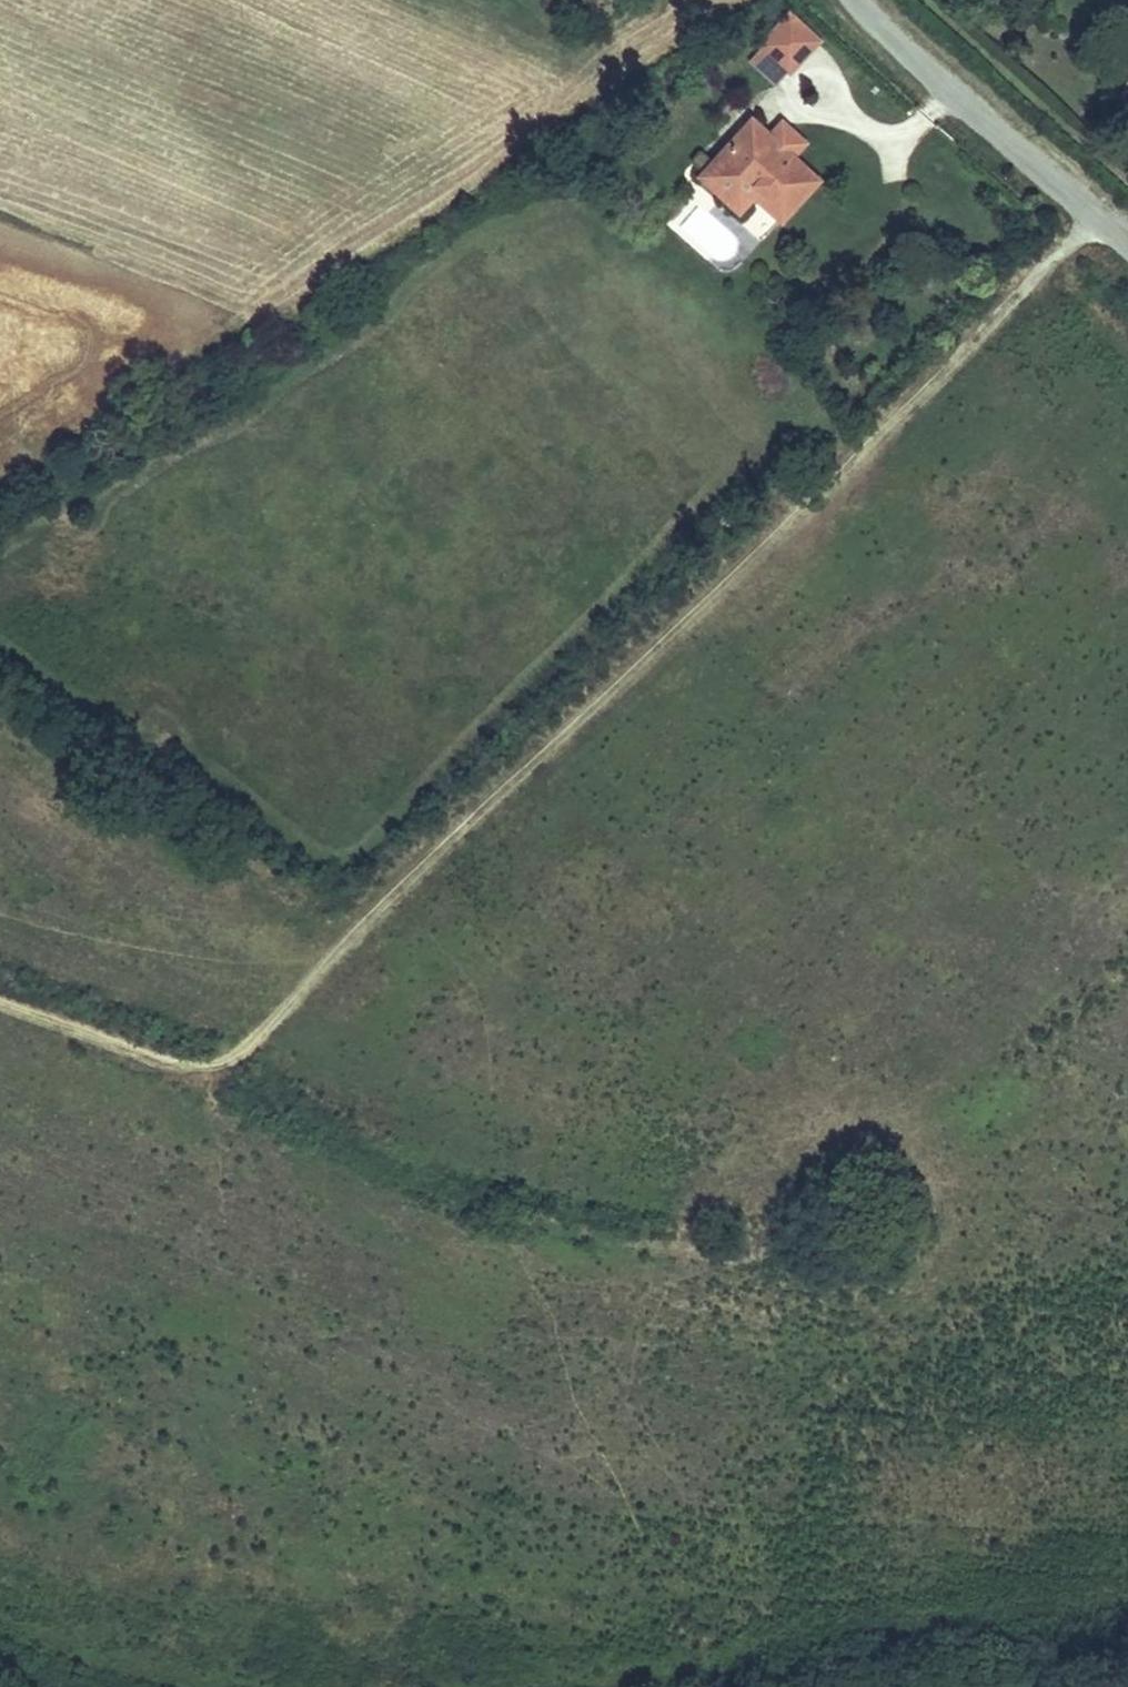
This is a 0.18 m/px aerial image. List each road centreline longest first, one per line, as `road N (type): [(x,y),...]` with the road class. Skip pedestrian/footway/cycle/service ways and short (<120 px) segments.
road 1 (track): [(1096,222),(649,662),(258,1029),(196,1062),(0,995)]
road 2 (residential): [(1127,249),(854,0)]

